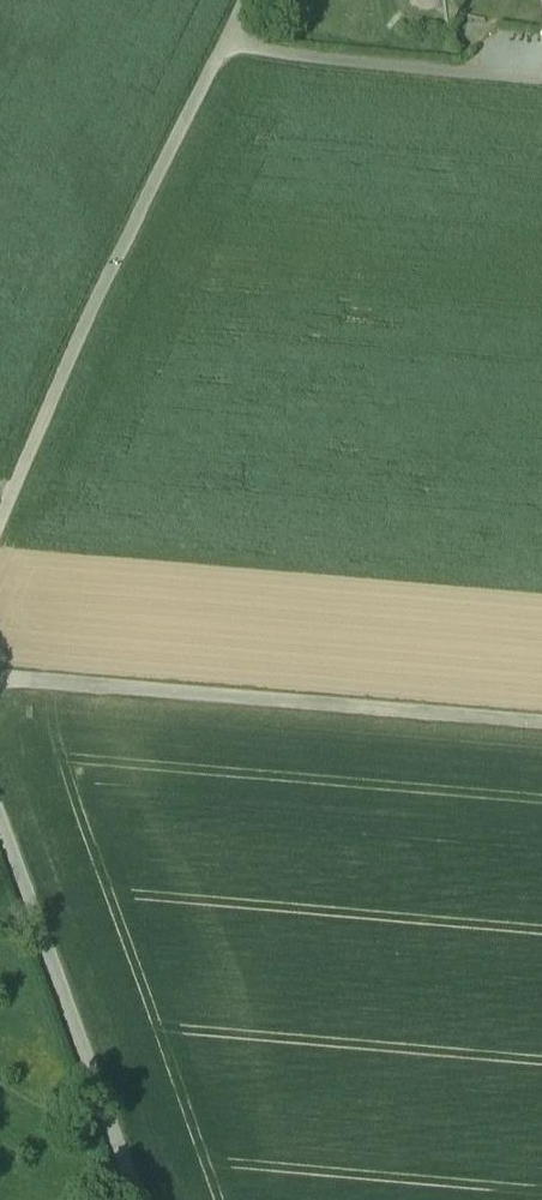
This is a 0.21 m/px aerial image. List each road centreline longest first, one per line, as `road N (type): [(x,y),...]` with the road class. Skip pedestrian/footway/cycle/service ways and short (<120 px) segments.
road 1 (track): [(0,680),(541,723)]
road 2 (track): [(0,525),(66,369),(223,49)]
road 3 (track): [(137,1199),(0,810)]
road 4 (track): [(484,78),(223,49)]

